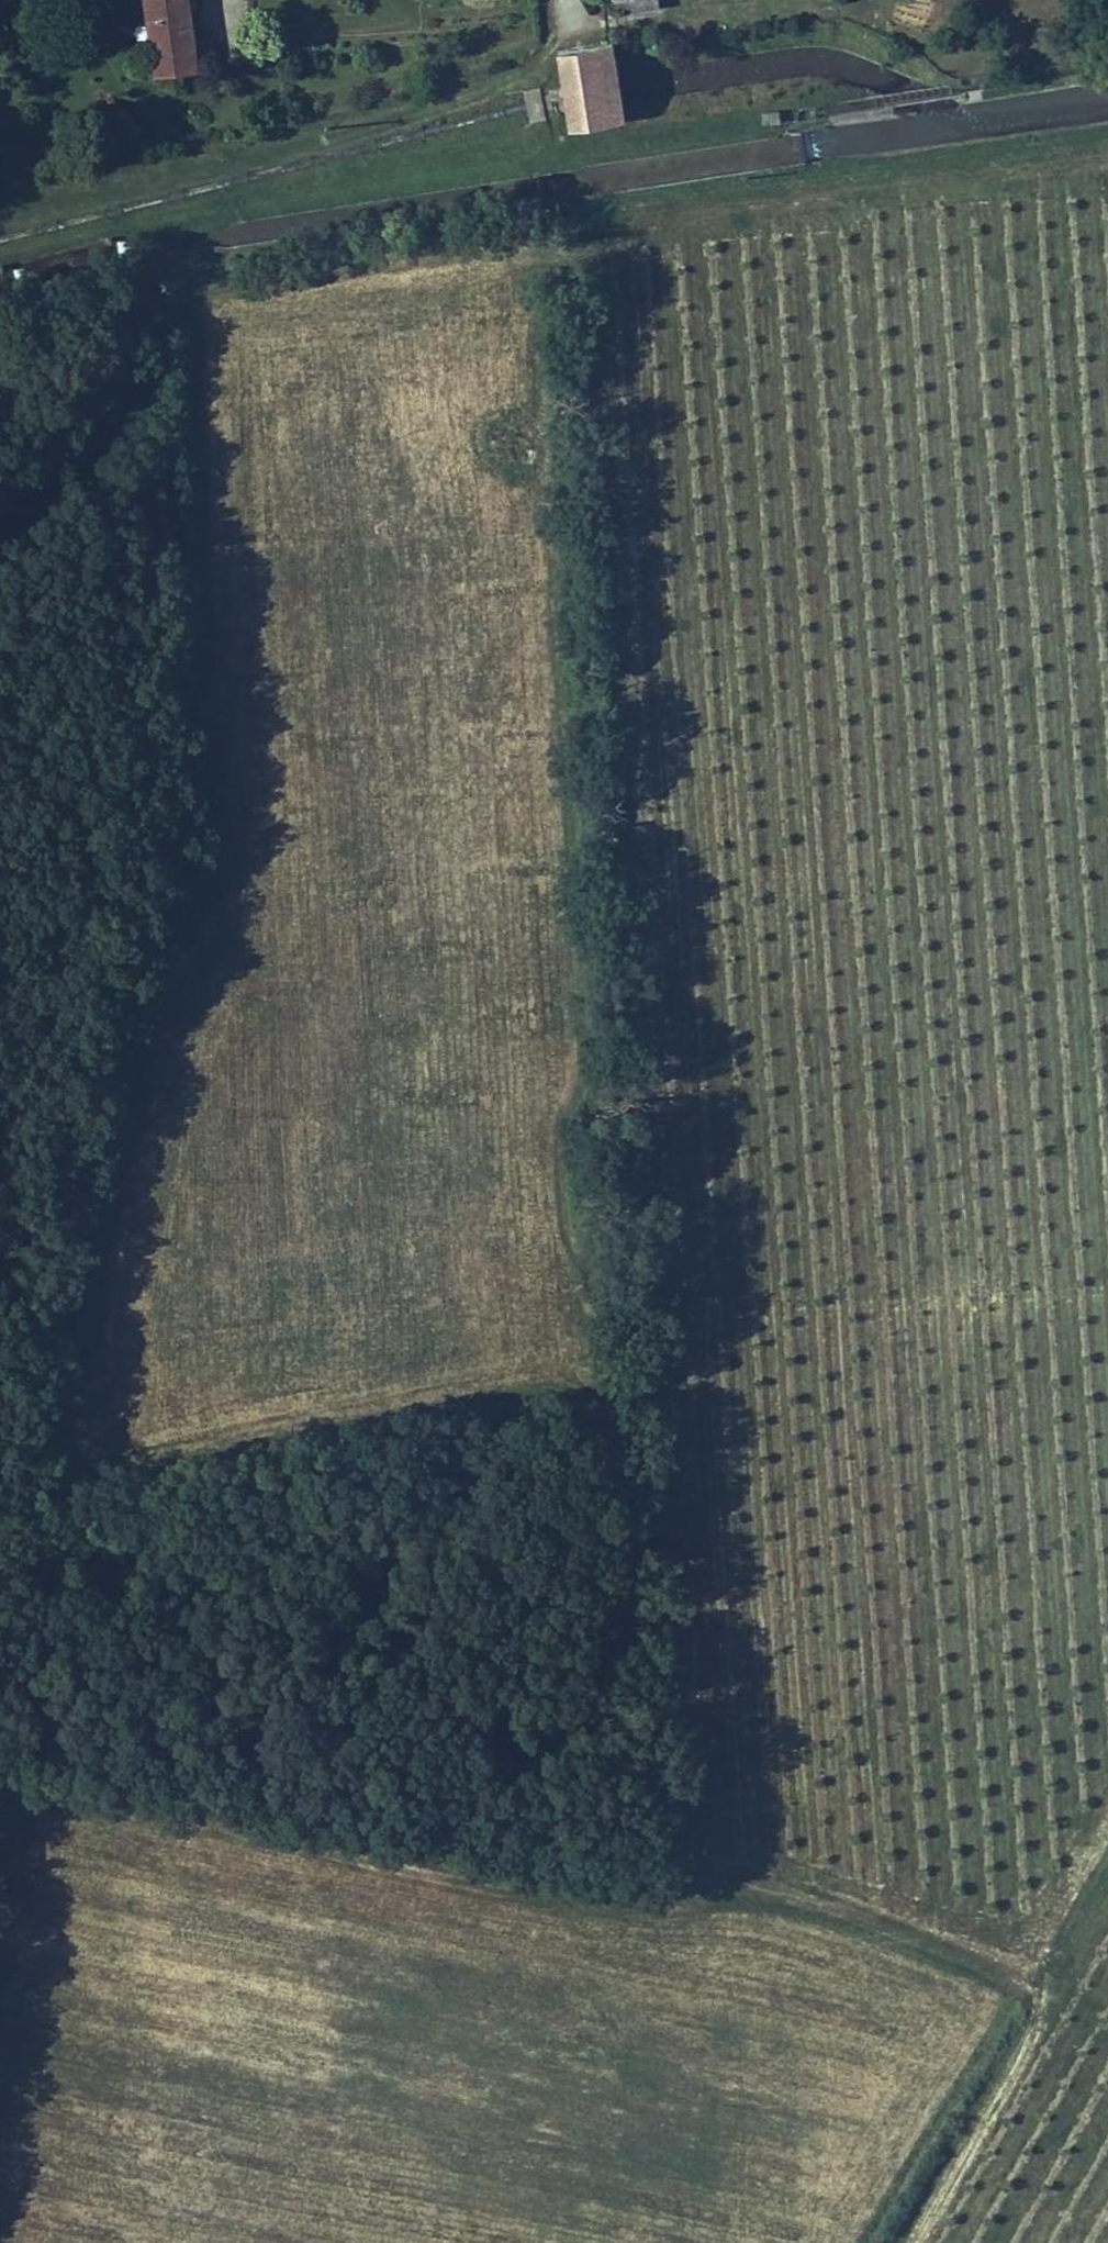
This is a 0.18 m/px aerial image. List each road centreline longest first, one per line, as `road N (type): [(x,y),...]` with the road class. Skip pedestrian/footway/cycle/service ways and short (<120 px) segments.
road 1 (track): [(0,209),(336,127),(494,76),(558,20),(557,0)]

